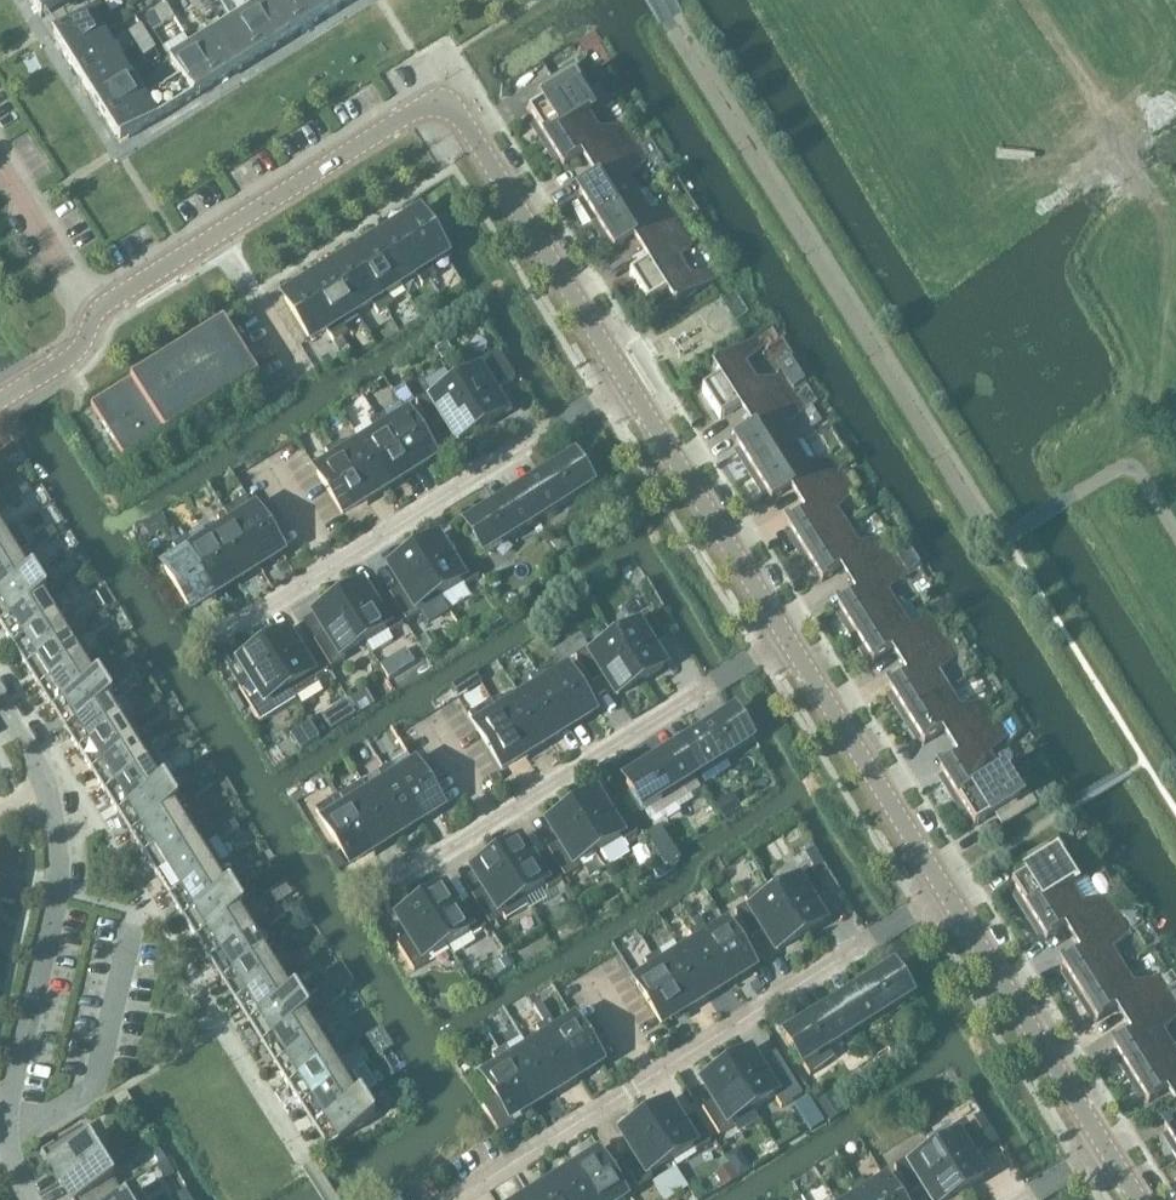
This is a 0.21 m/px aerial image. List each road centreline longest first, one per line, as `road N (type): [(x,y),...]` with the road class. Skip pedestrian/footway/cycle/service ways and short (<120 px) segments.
road 1 (tertiary): [(96,314),(419,108),(439,103),(463,119),(628,383)]
road 2 (residential): [(943,890),(458,1199)]
road 3 (residential): [(789,639),(378,897)]
road 4 (residential): [(628,383),(218,637)]
road 5 (residential): [(4,1119),(57,895),(53,807)]
road 6 (tertiary): [(943,890),(1108,1151)]
road 7 (tertiary): [(628,383),(789,639)]
road 8 (tertiary): [(789,639),(943,890)]
road 9 (residential): [(96,314),(0,164)]
road 10 (tertiary): [(0,402),(75,355),(96,314)]

